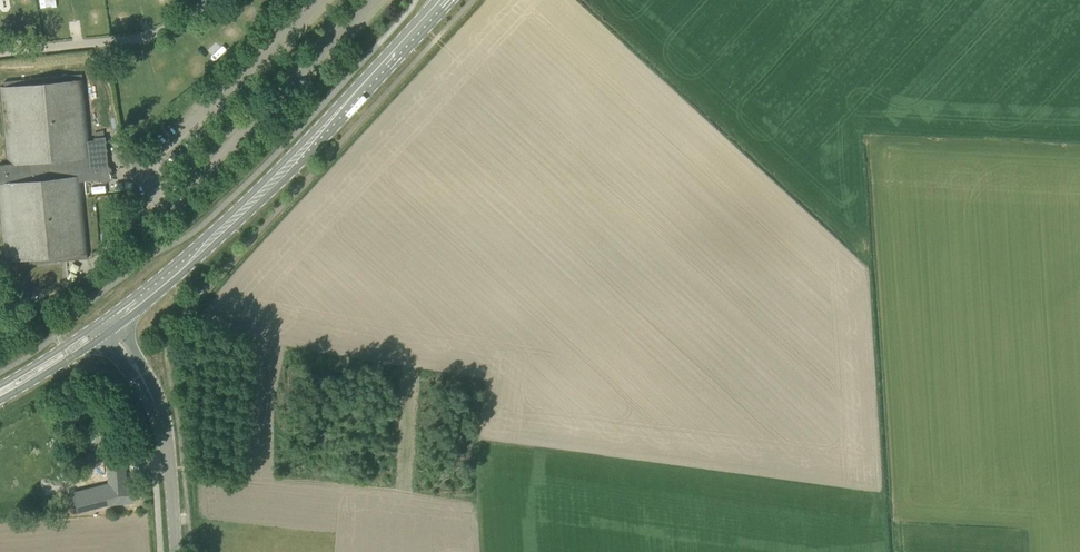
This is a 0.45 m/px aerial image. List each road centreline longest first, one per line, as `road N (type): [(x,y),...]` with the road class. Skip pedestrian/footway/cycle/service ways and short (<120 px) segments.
road 1 (secondary): [(111,331),(295,170),(454,0)]
road 2 (secondary): [(435,0),(269,177),(103,320)]
road 3 (tertiary): [(176,551),(162,425),(111,331)]
road 4 (secondary): [(0,400),(111,331)]
road 5 (secondary): [(103,320),(0,385)]

